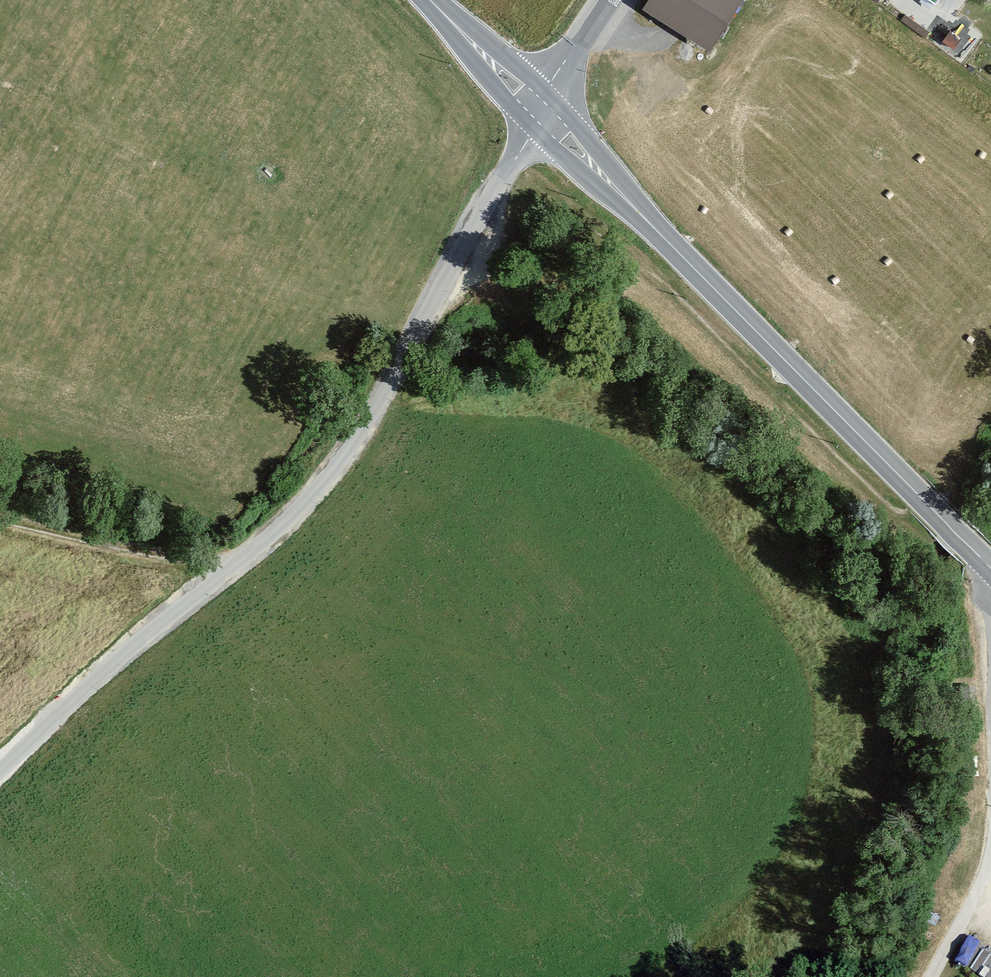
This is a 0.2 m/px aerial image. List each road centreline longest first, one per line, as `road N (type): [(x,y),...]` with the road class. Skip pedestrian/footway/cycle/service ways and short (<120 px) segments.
road 1 (unclassified): [(0,769),(71,697),(345,458),(535,126)]
road 2 (tertiary): [(604,178),(990,572)]
road 3 (track): [(0,521),(228,567)]
road 4 (track): [(929,976),(990,863),(990,841)]
road 5 (unclassified): [(548,107),(620,0)]

